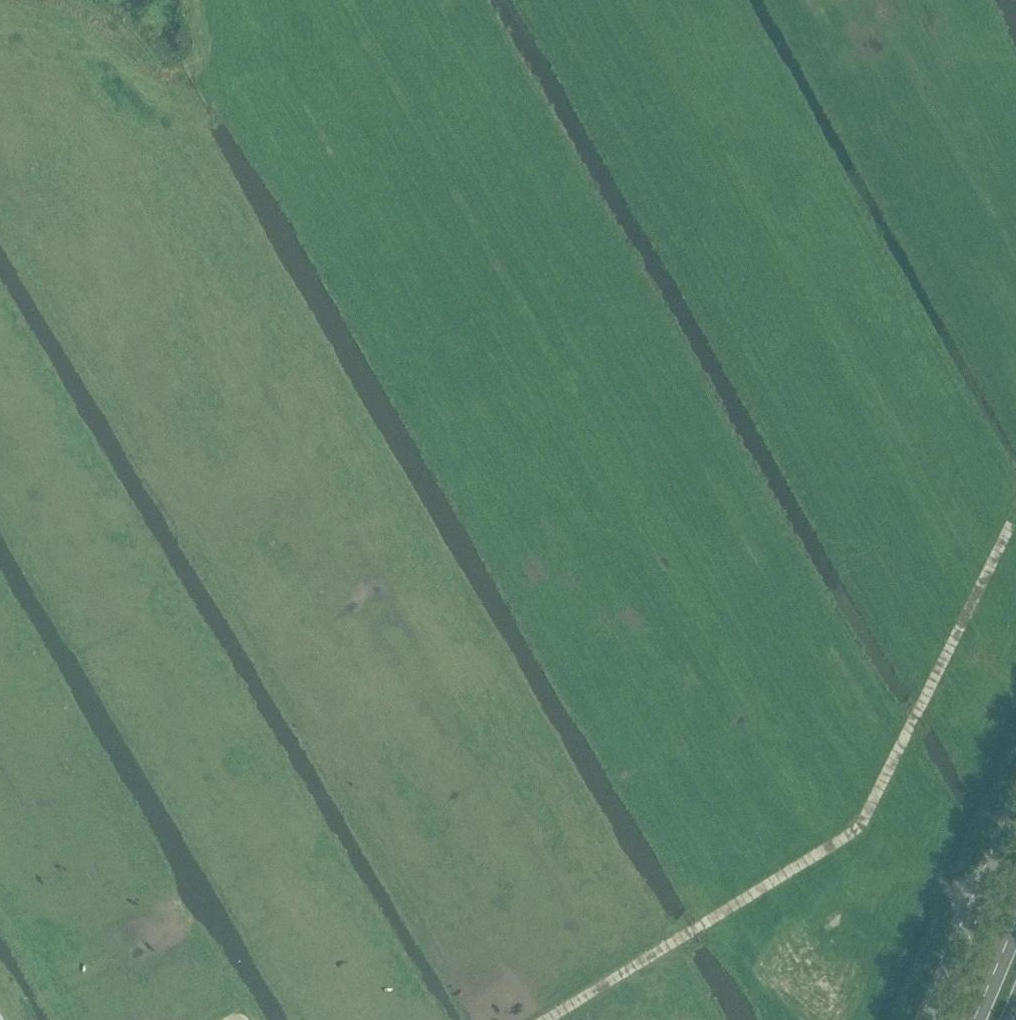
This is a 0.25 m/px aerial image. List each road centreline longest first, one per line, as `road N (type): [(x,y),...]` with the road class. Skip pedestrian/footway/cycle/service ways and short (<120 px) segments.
road 1 (track): [(553,1019),(858,826),(1015,520)]
road 2 (unclassified): [(927,1019),(1015,814)]

